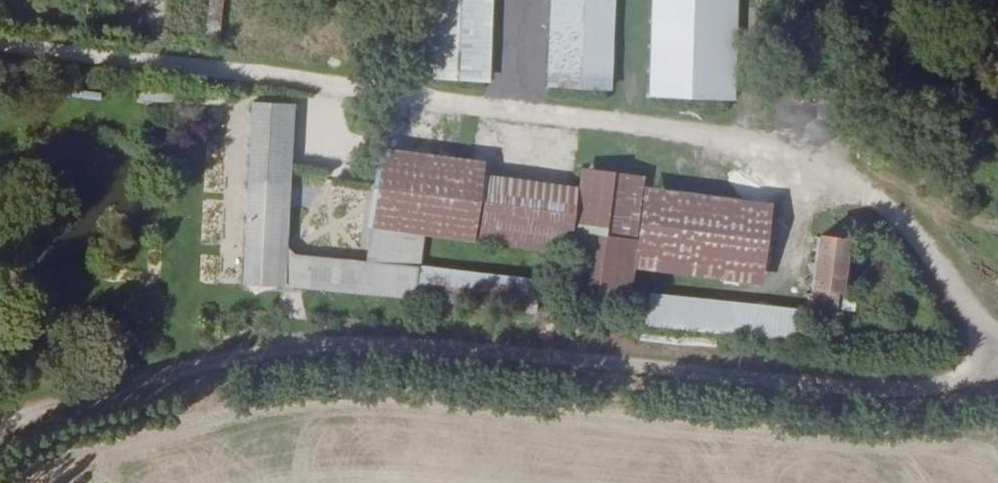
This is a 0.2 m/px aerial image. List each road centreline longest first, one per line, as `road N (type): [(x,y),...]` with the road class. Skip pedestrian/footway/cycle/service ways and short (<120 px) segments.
road 1 (unclassified): [(0,49),(755,150),(818,181),(865,193),(902,222),(993,354),(945,384),(892,389),(323,342),(151,376),(0,429)]

